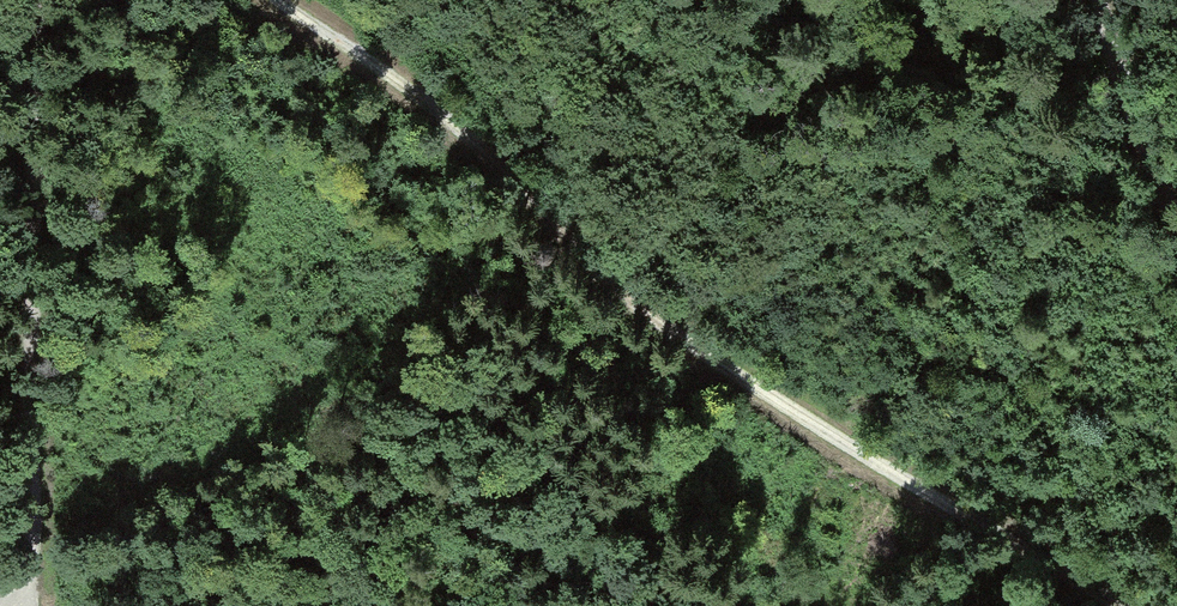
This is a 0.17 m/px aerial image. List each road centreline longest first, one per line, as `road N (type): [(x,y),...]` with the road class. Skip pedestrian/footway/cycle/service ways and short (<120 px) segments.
road 1 (track): [(1130,605),(721,370),(621,287),(468,135),(285,0)]
road 2 (track): [(35,0),(30,605)]
road 3 (track): [(1098,0),(1176,242)]

